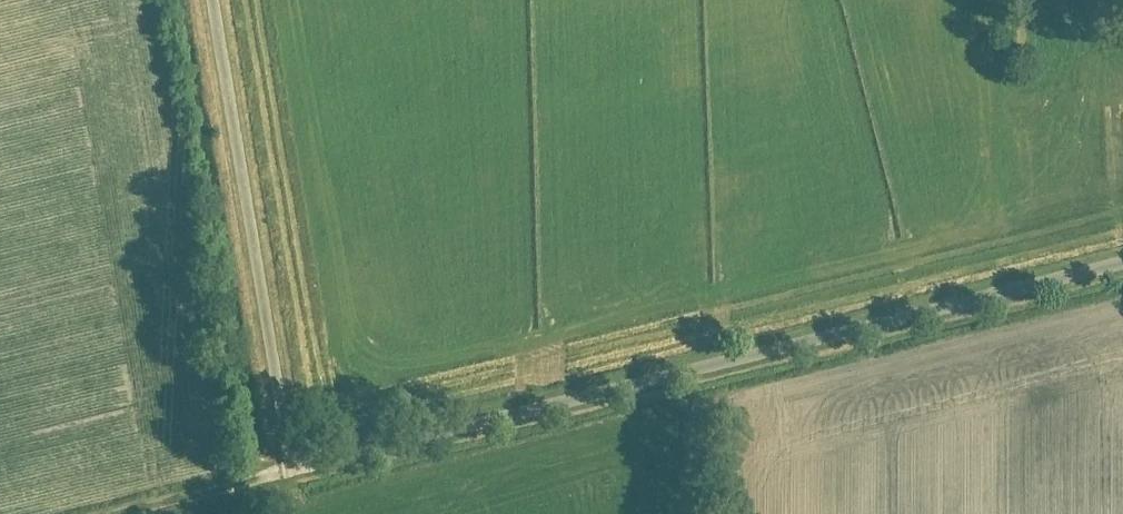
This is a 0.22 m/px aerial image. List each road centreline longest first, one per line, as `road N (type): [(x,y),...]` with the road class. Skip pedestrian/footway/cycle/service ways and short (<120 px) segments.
road 1 (residential): [(1122,267),(288,473)]
road 2 (residential): [(288,473),(208,0)]
road 3 (residential): [(288,473),(141,513)]

